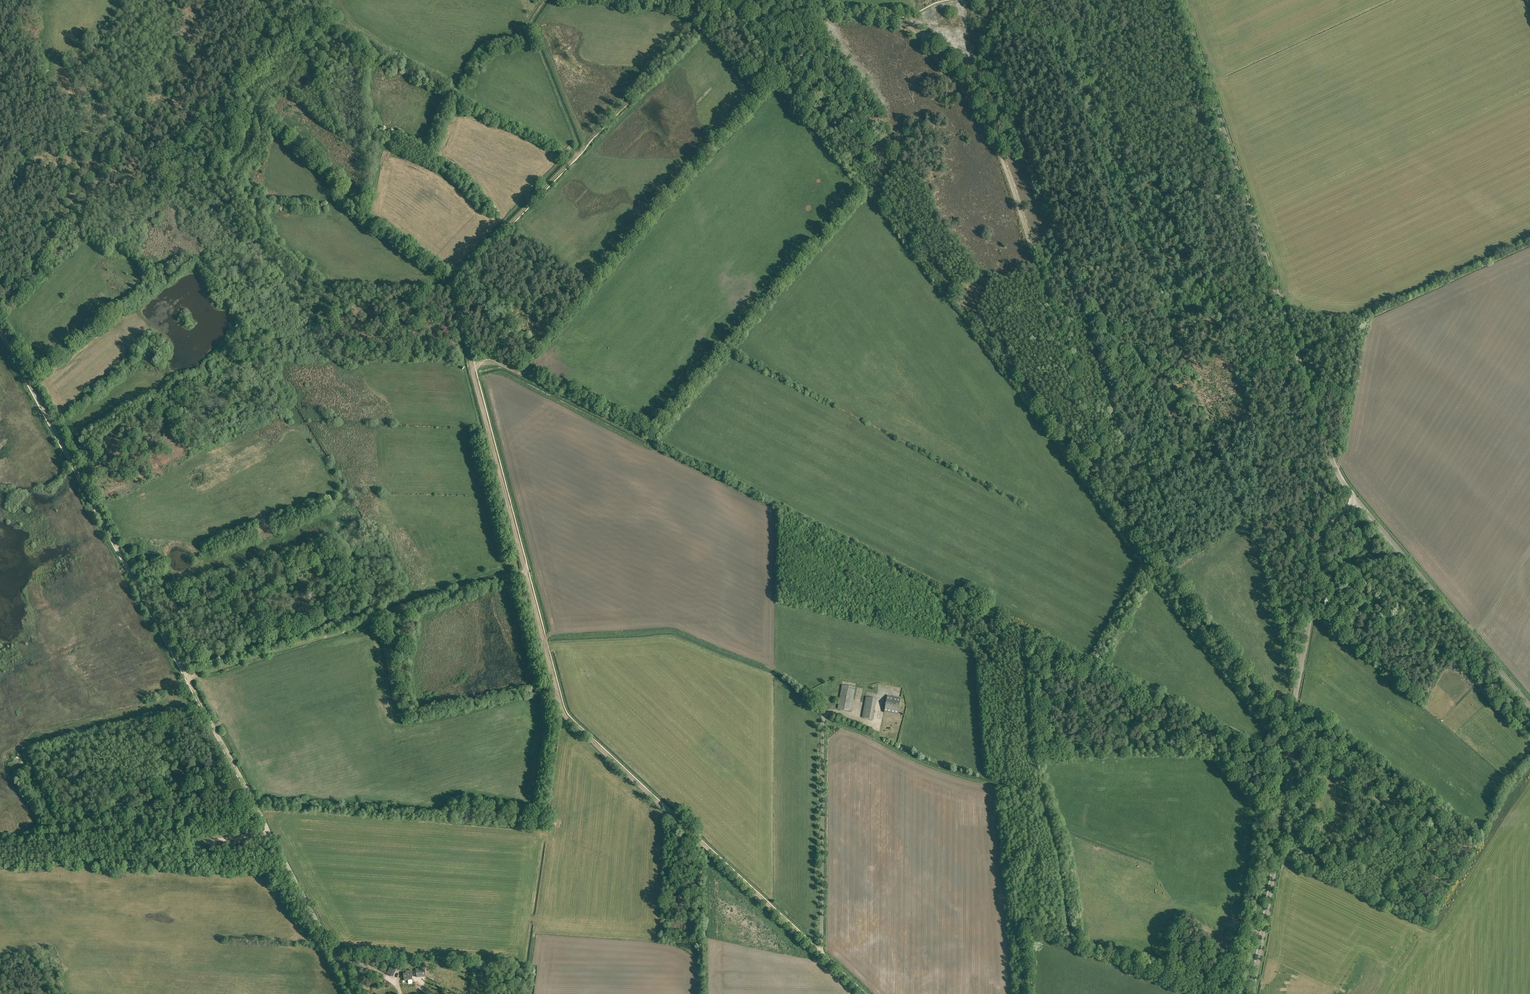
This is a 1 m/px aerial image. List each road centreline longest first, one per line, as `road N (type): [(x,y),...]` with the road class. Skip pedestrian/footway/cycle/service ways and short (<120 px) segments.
road 1 (track): [(895,20),(934,47),(995,143),(1129,523),(1290,736)]
road 2 (track): [(474,365),(497,361),(1025,627)]
road 3 (unclassified): [(1358,499),(1328,450),(1180,0)]
road 4 (unclassified): [(1251,993),(1326,531),(1358,499)]
road 5 (track): [(526,570),(566,716),(823,954)]
road 6 (track): [(582,149),(452,285),(526,570)]
road 7 (track): [(187,675),(0,328)]
road 8 (track): [(188,677),(526,570)]
road 9 (track): [(1025,627),(1292,756)]
road 10 (unclassified): [(1529,709),(1358,499)]
road 11 (unclassified): [(357,993),(257,808)]
road 12 (track): [(59,834),(257,808)]
road 13 (track): [(257,808),(188,677)]
road 14 (track): [(761,3),(895,20)]
road 15 (track): [(536,24),(582,149)]

